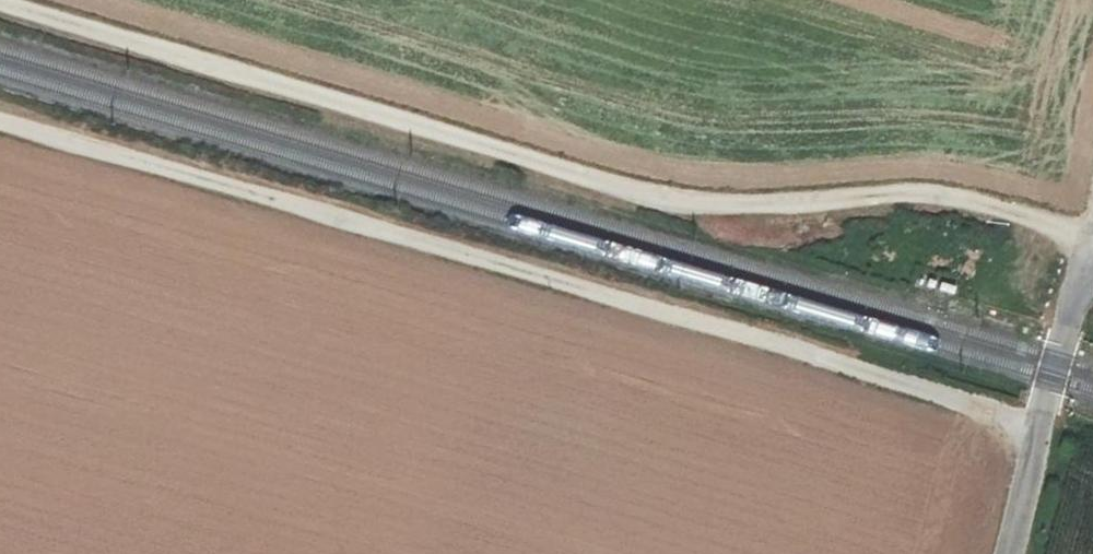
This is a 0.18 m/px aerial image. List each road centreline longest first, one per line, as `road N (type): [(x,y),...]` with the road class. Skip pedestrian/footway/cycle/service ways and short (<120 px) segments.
road 1 (track): [(0,4),(646,190),(985,203),(1087,233)]
road 2 (track): [(1040,424),(0,125)]
road 3 (unclassified): [(1087,233),(1007,553)]

